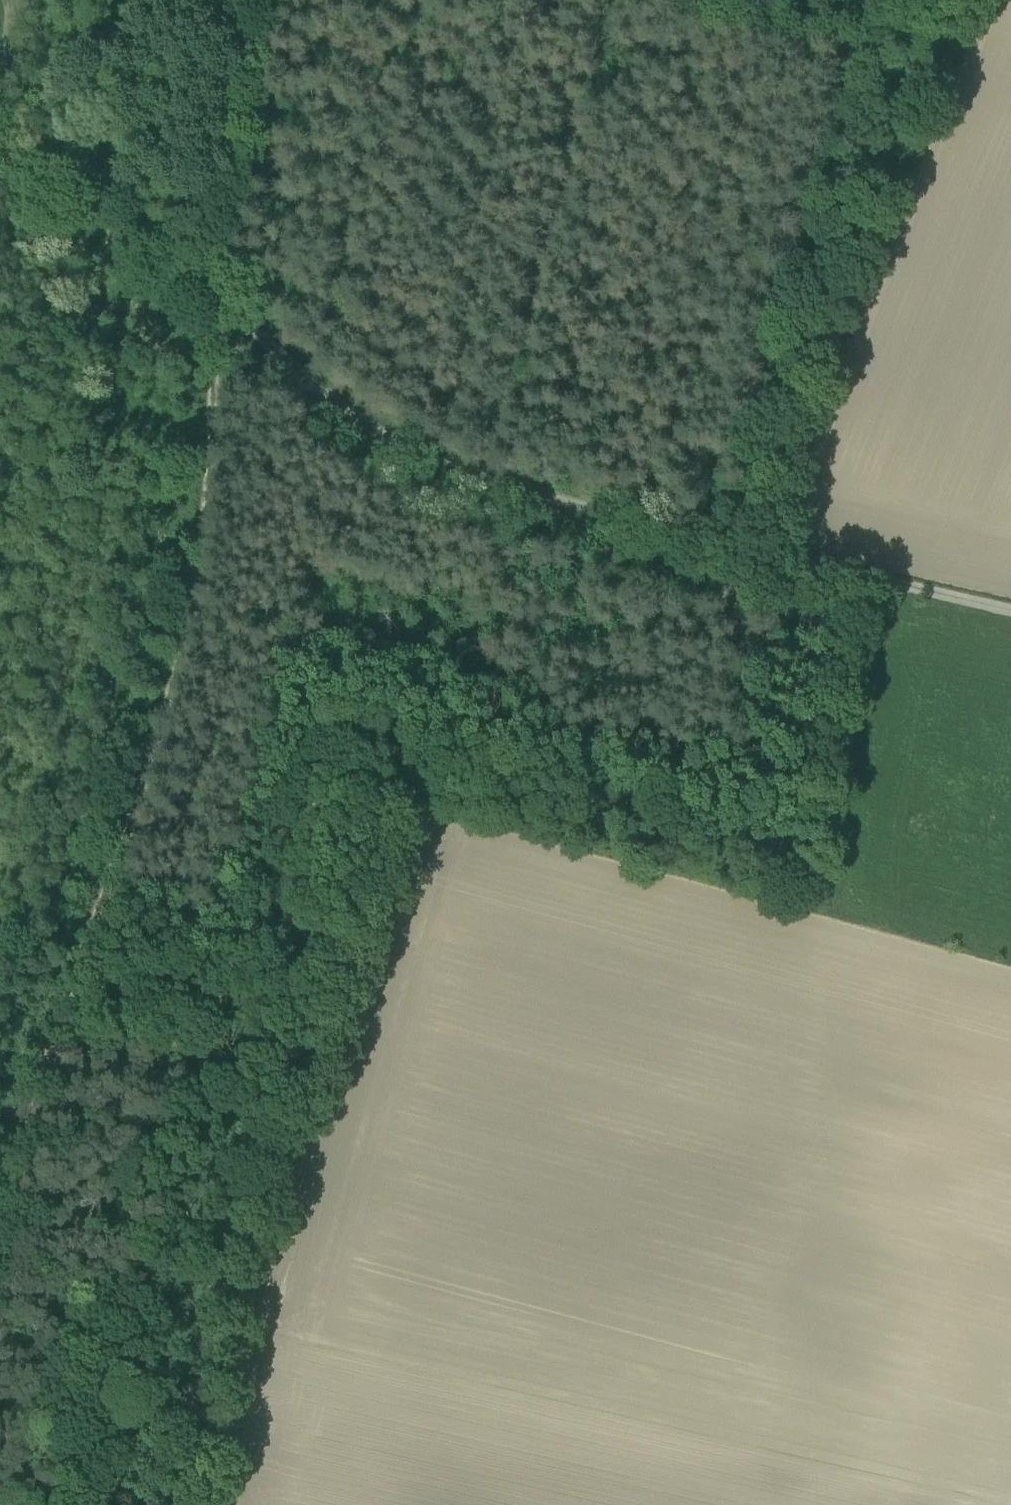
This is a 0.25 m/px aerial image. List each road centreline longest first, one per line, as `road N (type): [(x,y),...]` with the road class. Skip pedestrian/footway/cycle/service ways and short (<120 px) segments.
road 1 (track): [(0,1220),(151,752),(193,590),(222,294),(268,0)]
road 2 (track): [(0,140),(222,294),(384,448),(446,473),(1010,612)]

